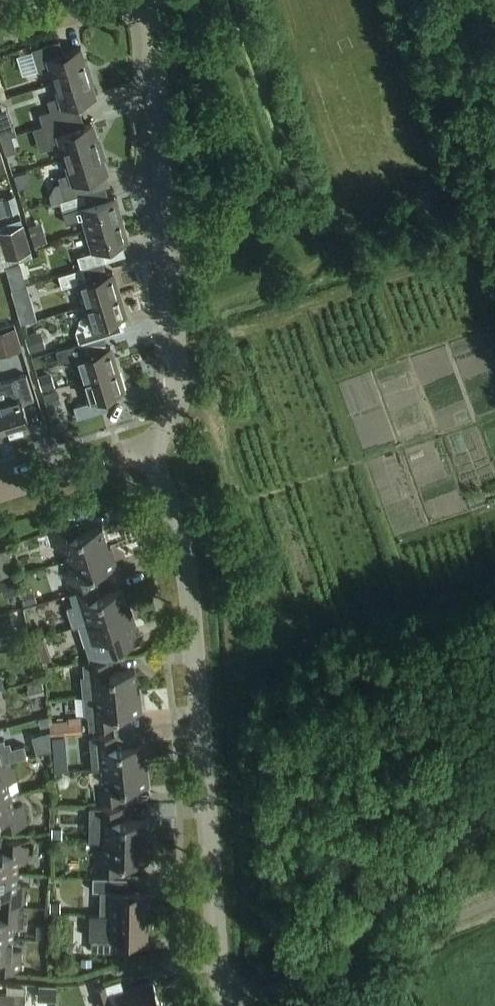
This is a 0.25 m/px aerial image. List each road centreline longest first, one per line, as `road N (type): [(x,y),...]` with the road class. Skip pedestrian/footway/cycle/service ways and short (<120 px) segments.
road 1 (unclassified): [(222,1005),(186,554),(151,455)]
road 2 (unclassified): [(151,455),(166,439),(174,365),(151,0)]
road 3 (unclassified): [(151,455),(0,499)]

